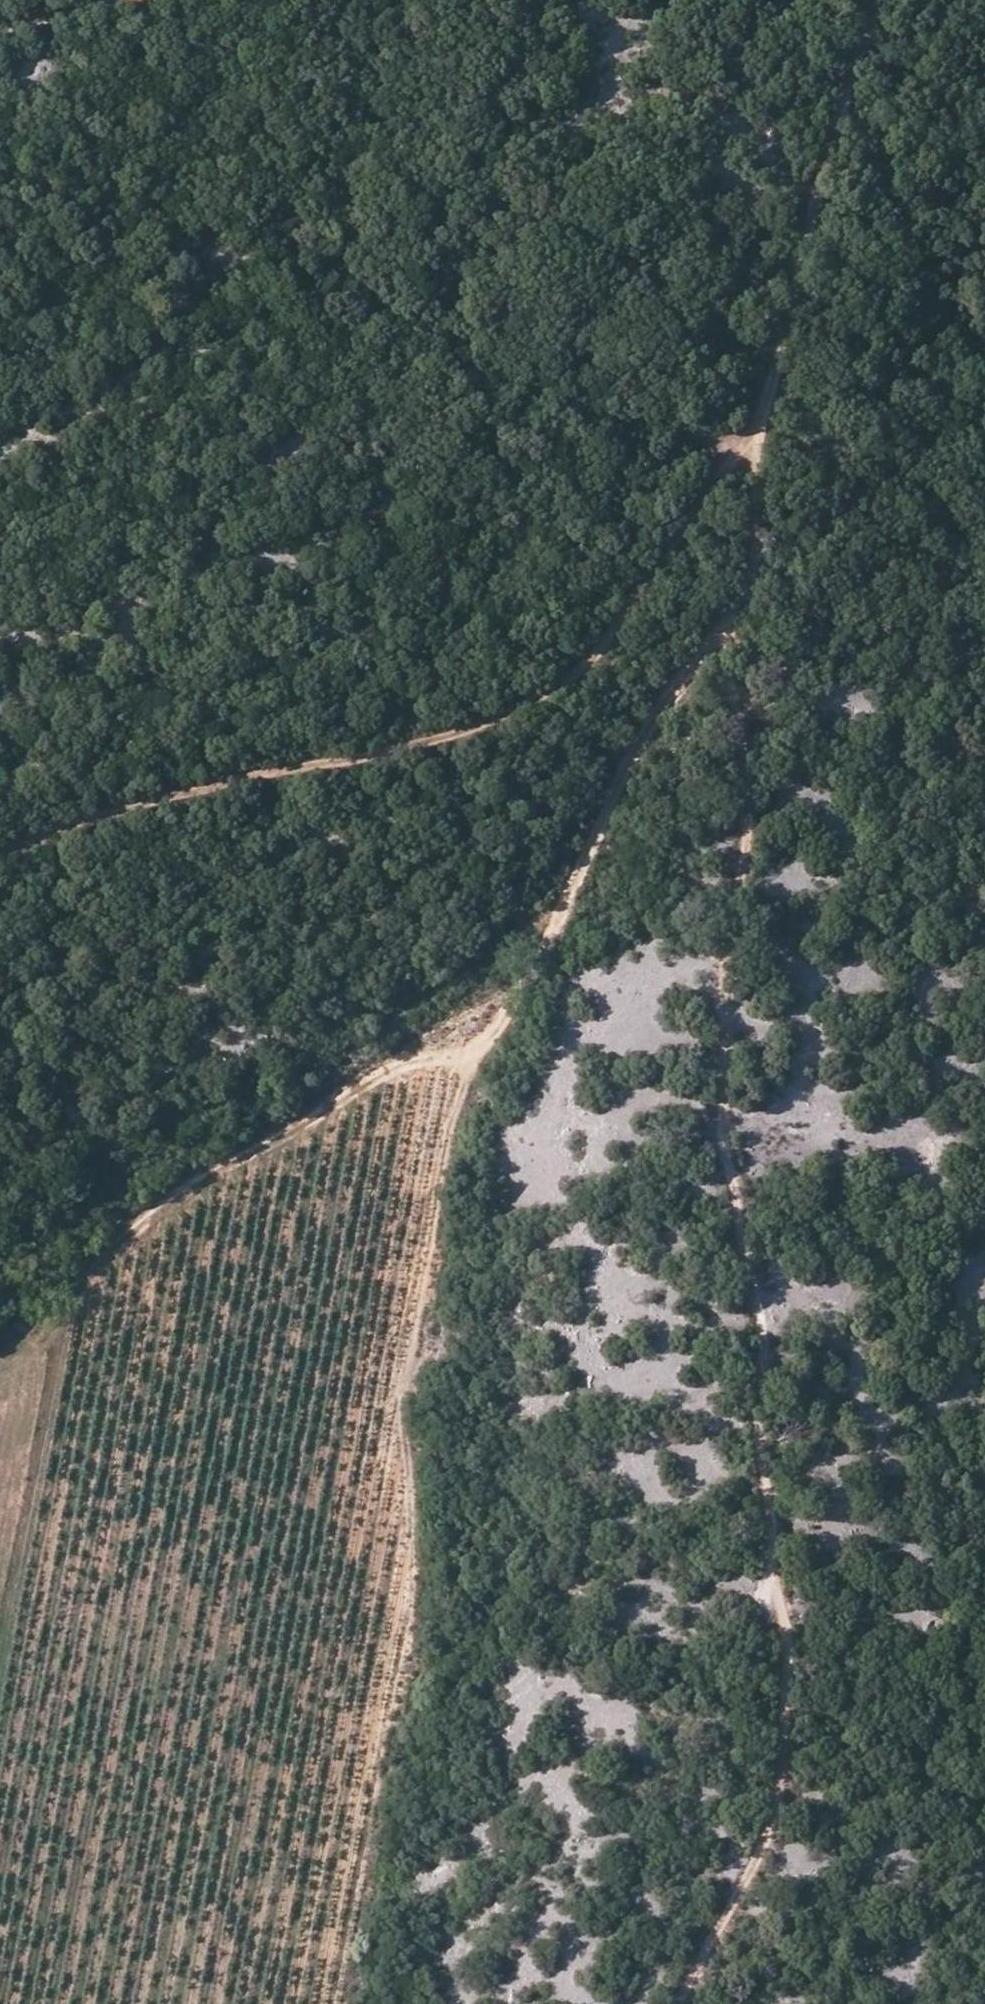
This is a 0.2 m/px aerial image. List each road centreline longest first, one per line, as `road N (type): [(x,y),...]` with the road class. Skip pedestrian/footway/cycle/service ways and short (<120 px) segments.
road 1 (track): [(686,2003),(784,1793),(788,1652),(770,1510),(764,1331),(729,1154),(725,981),(750,835),(746,758),(720,629)]
road 2 (track): [(0,856),(163,797),(416,744),(550,696),(602,648),(731,463),(756,446)]
road 3 (track): [(112,1246),(496,986),(571,887),(639,738),(720,629)]
road 4 (track): [(756,446),(811,206),(873,0)]
road 5 (track): [(720,629),(755,566),(756,446)]

